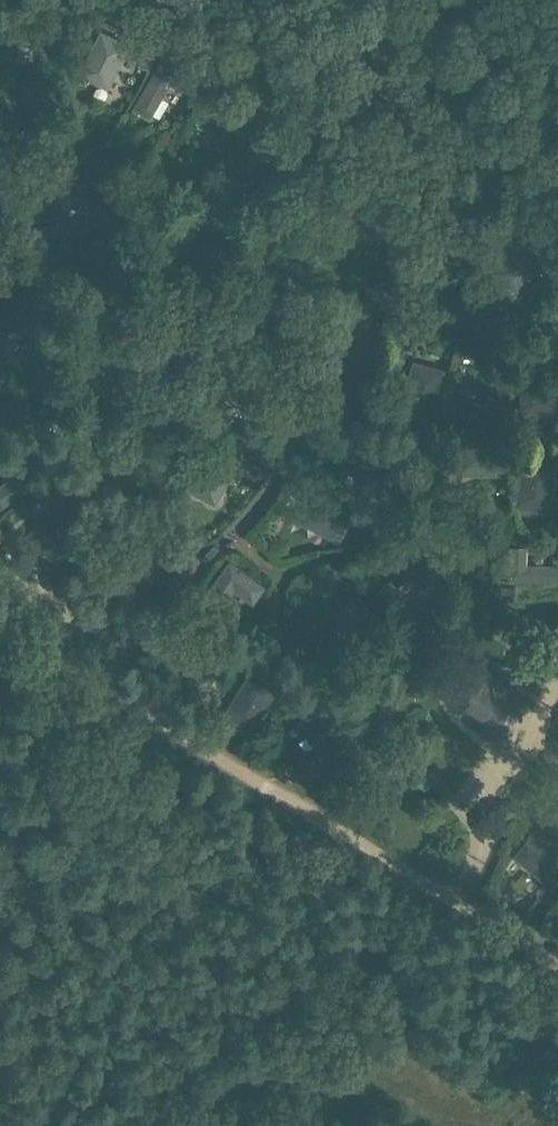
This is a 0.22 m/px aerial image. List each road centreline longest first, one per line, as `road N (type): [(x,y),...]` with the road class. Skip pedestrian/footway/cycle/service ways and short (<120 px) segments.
road 1 (track): [(557,962),(0,629)]

